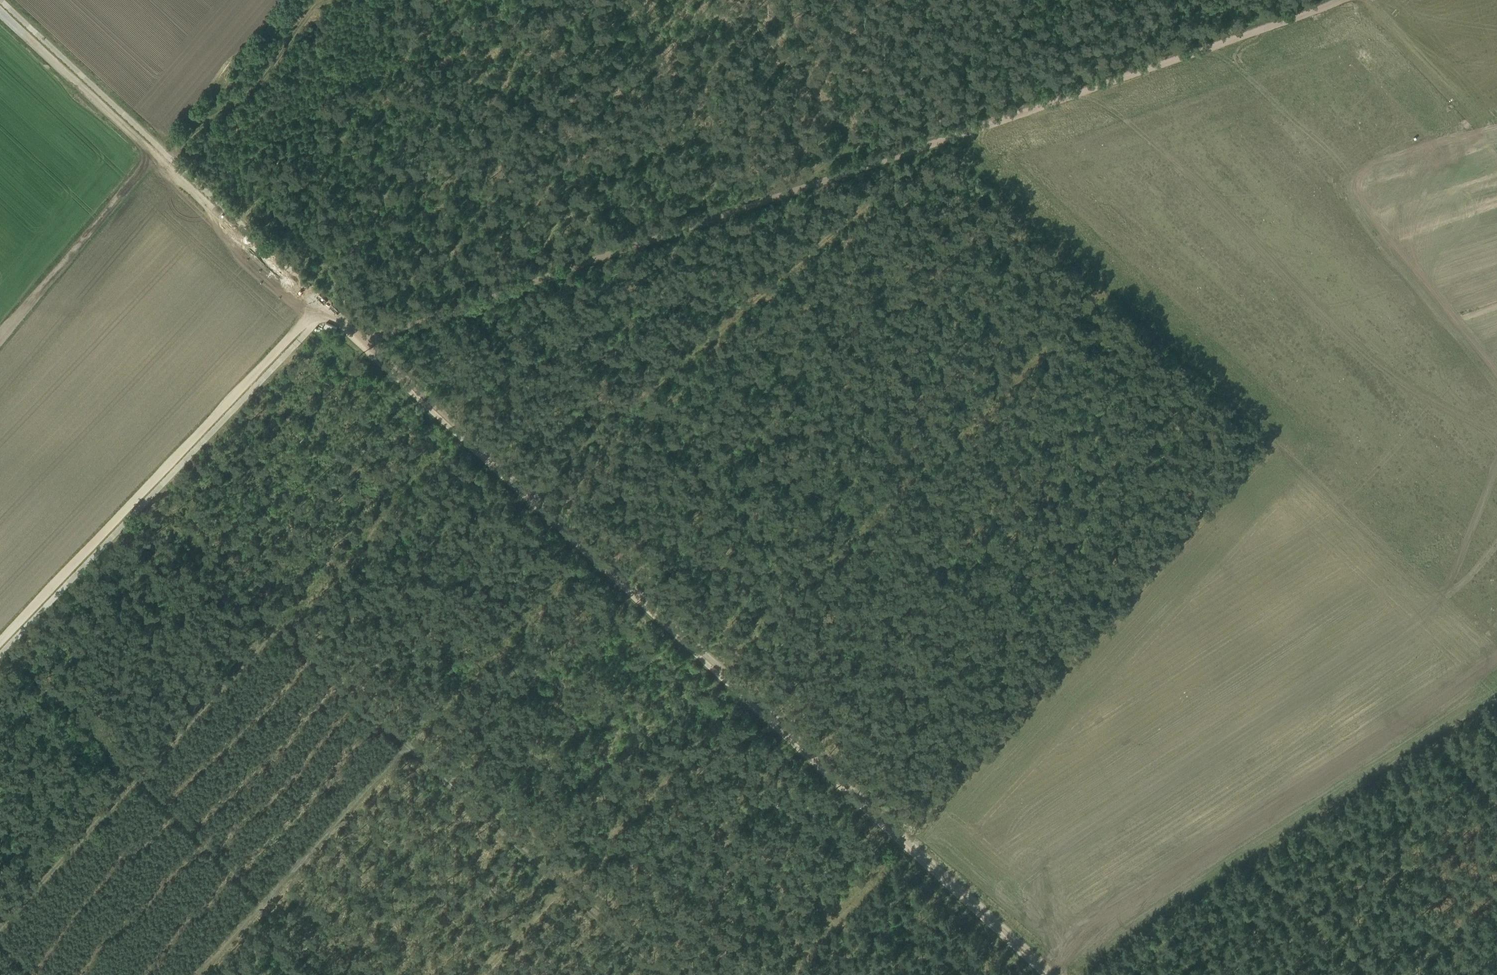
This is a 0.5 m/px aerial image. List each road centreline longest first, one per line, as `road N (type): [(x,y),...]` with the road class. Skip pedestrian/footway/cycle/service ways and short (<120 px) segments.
road 1 (track): [(366,339),(1339,0)]
road 2 (track): [(1061,974),(366,339)]
road 3 (track): [(319,307),(0,642)]
road 4 (track): [(0,13),(319,307)]
road 5 (track): [(155,154),(0,336)]
road 6 (track): [(320,0),(239,97),(164,154)]

